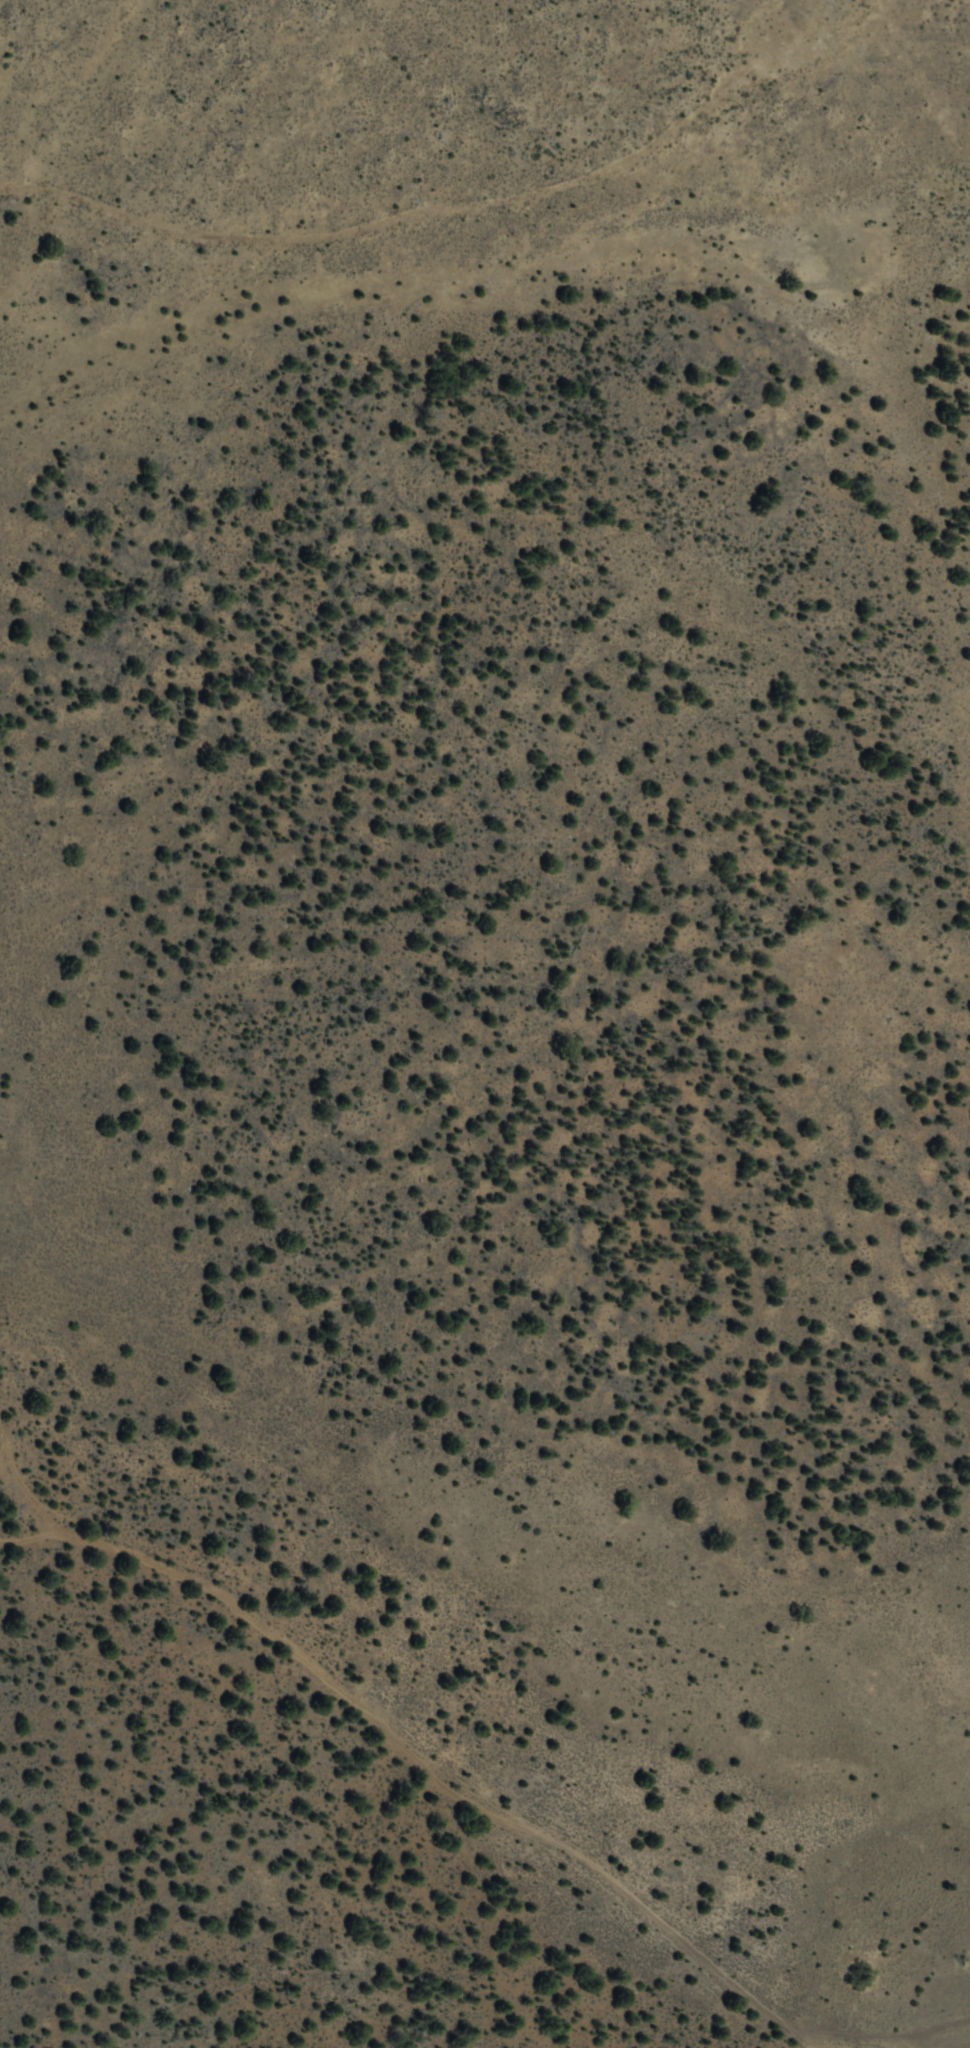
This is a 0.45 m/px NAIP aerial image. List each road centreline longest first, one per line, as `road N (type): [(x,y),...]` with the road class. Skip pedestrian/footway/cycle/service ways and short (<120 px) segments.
road 1 (track): [(950,2047),(944,2026),(931,2020),(808,2030),(784,2020),(580,1852),(467,1803),(287,1642),(204,1585),(89,1541),(0,1538)]
road 2 (track): [(89,1541),(41,1512),(0,1441)]

